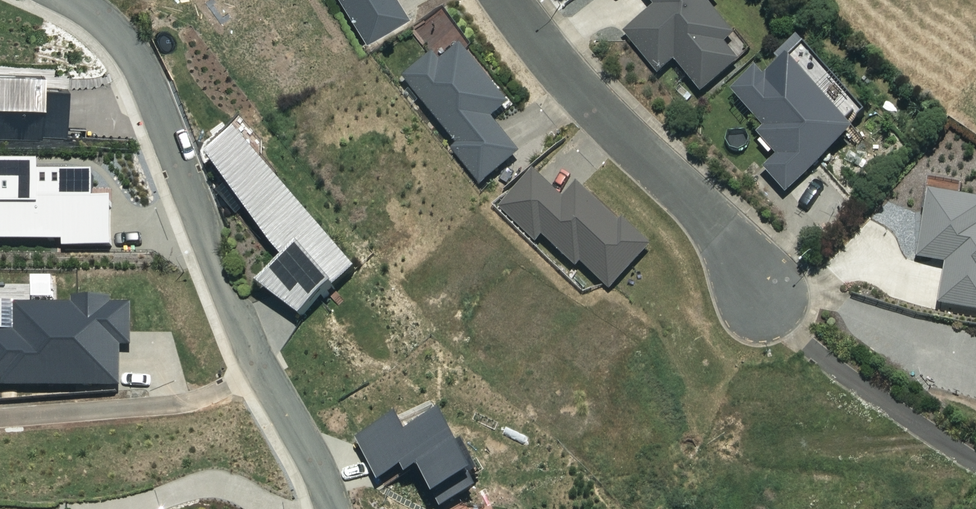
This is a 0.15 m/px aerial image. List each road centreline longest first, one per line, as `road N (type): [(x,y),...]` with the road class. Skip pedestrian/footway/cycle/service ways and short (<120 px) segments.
road 1 (residential): [(76,0),(117,30),(151,82),(230,300),(334,508)]
road 2 (residential): [(518,0),(580,82),(784,295)]

